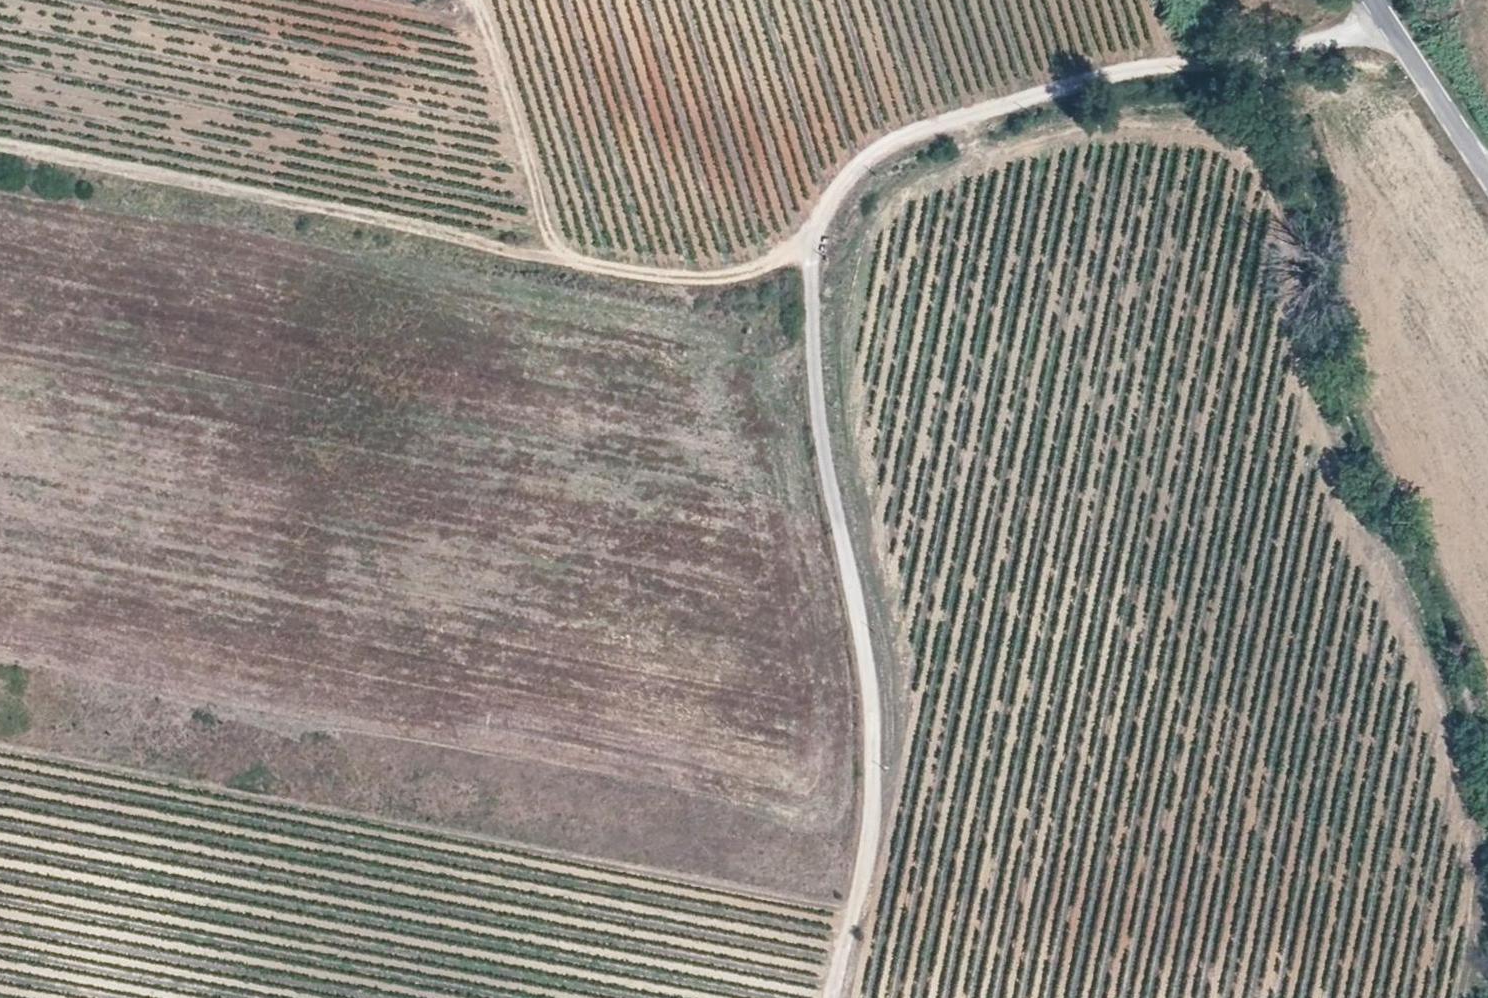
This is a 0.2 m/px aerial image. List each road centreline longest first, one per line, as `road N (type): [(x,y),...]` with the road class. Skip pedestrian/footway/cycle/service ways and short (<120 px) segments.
road 1 (track): [(804,242),(771,263),(701,279),(523,250),(442,0)]
road 2 (tertiary): [(1376,0),(1487,173)]

